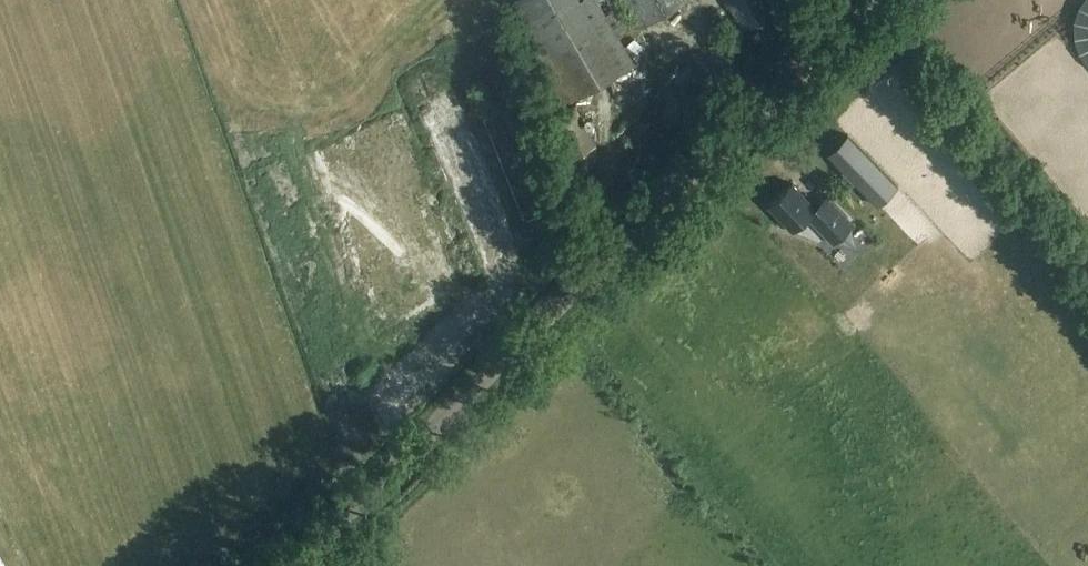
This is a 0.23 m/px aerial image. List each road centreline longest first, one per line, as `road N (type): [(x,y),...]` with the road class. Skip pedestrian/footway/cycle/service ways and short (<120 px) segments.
road 1 (tertiary): [(295,565),(872,0)]

